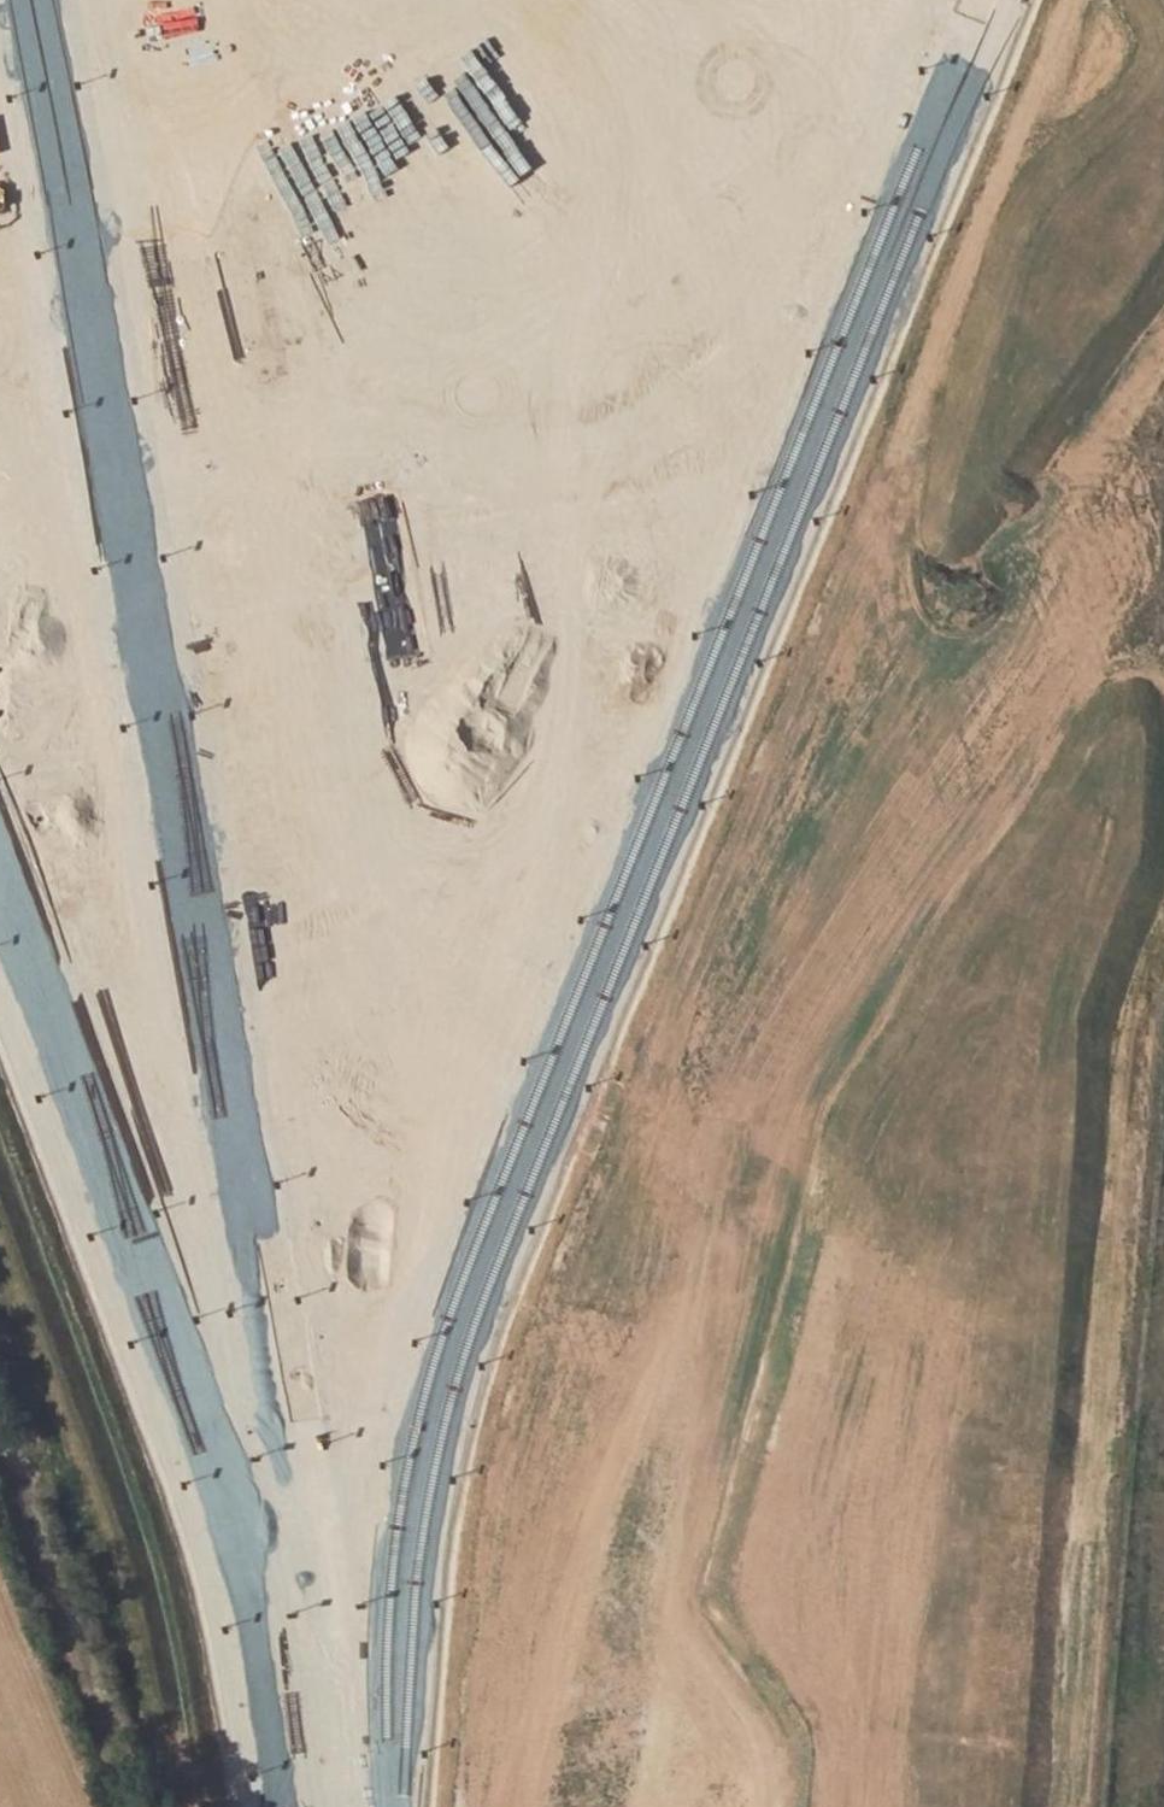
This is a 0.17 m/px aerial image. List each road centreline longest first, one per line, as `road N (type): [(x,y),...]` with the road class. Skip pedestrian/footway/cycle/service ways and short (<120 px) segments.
road 1 (track): [(0,1435),(138,1806)]

